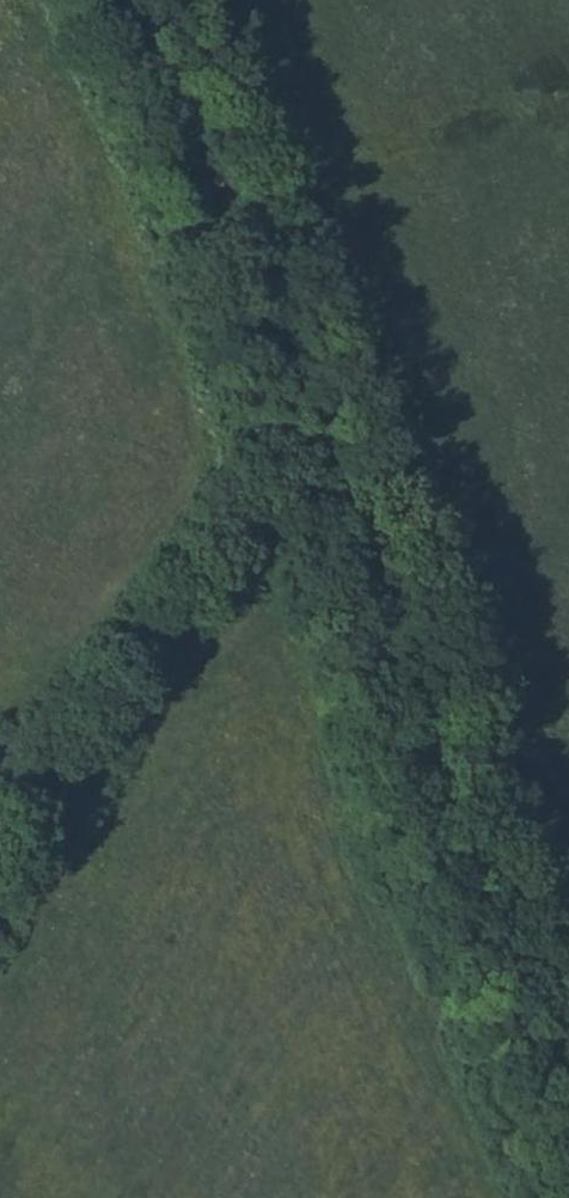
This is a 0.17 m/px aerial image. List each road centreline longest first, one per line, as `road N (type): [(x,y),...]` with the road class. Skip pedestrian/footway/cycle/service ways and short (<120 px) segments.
road 1 (track): [(568,1110),(390,667),(202,155),(129,0)]

